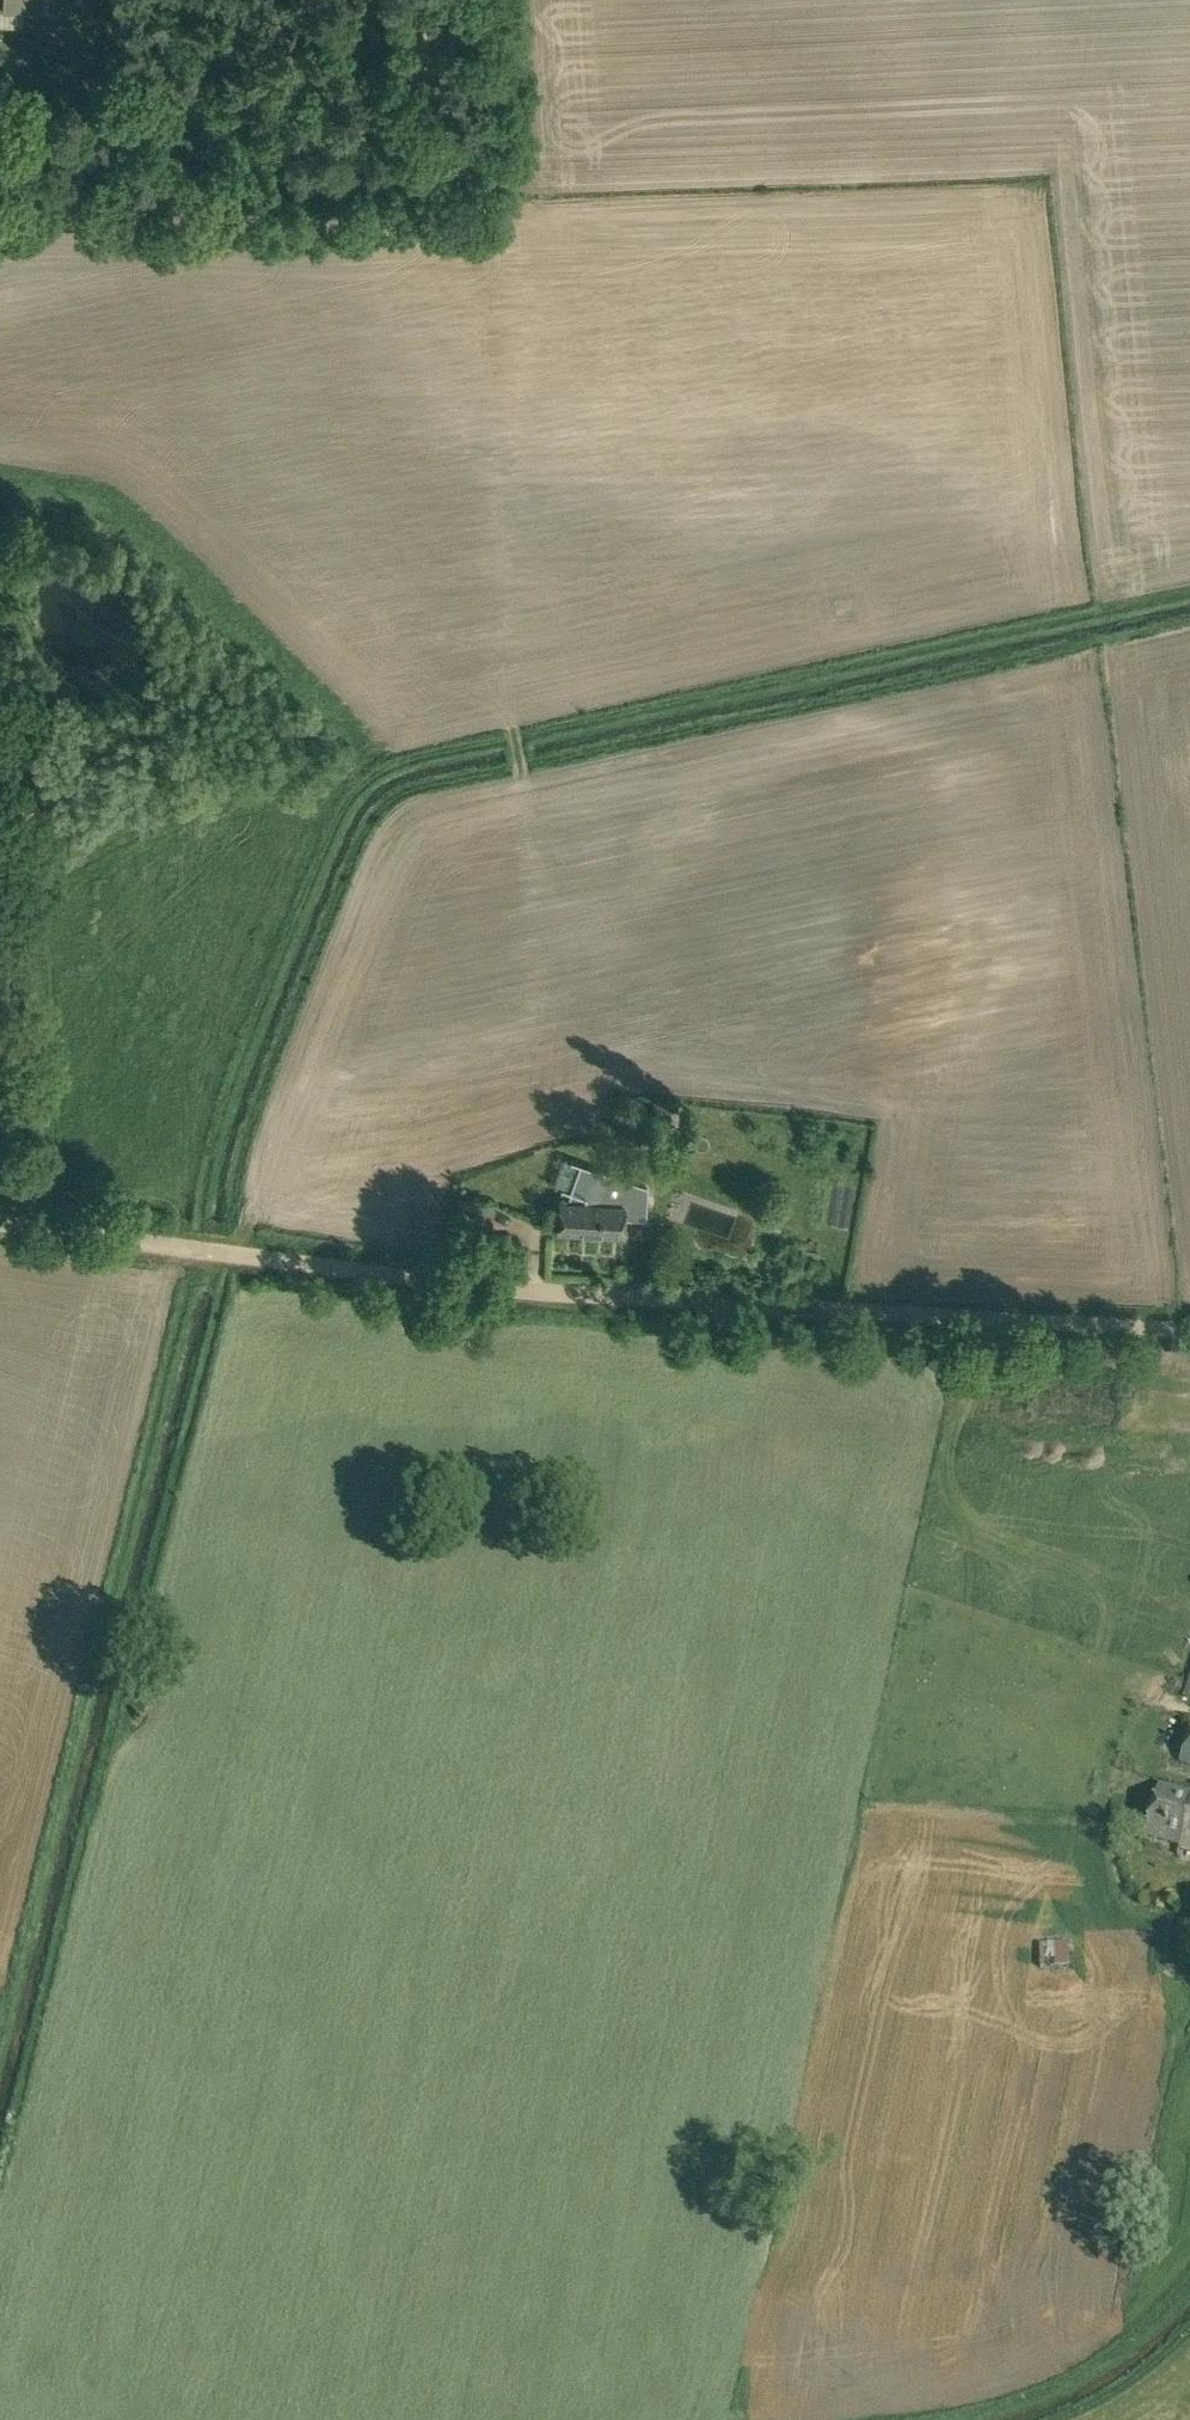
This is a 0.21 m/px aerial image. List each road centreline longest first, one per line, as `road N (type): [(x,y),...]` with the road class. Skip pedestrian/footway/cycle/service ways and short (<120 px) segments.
road 1 (unclassified): [(1189,1332),(599,1296),(235,1256),(0,1219)]
road 2 (track): [(511,708),(524,824),(465,891),(281,1168),(235,1256)]

